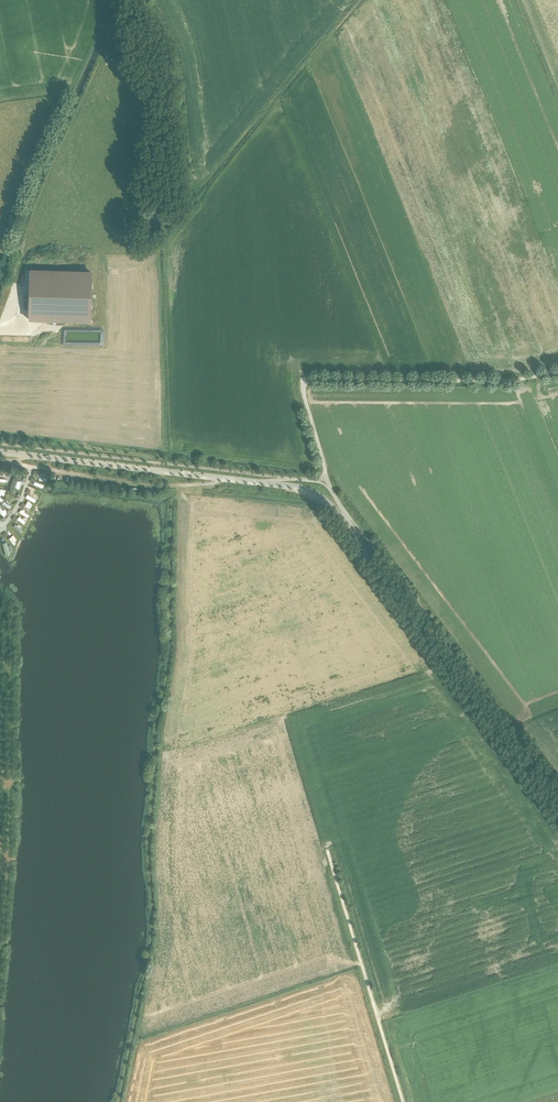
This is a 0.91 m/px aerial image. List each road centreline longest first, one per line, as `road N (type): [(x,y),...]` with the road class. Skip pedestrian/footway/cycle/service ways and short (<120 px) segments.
road 1 (unclassified): [(557,372),(487,382),(306,381),(325,485)]
road 2 (tertiary): [(557,804),(349,527)]
road 3 (track): [(12,654),(0,963)]
road 4 (unclassified): [(403,1101),(328,853)]
road 5 (tertiary): [(0,451),(217,478)]
road 6 (track): [(33,466),(173,487)]

